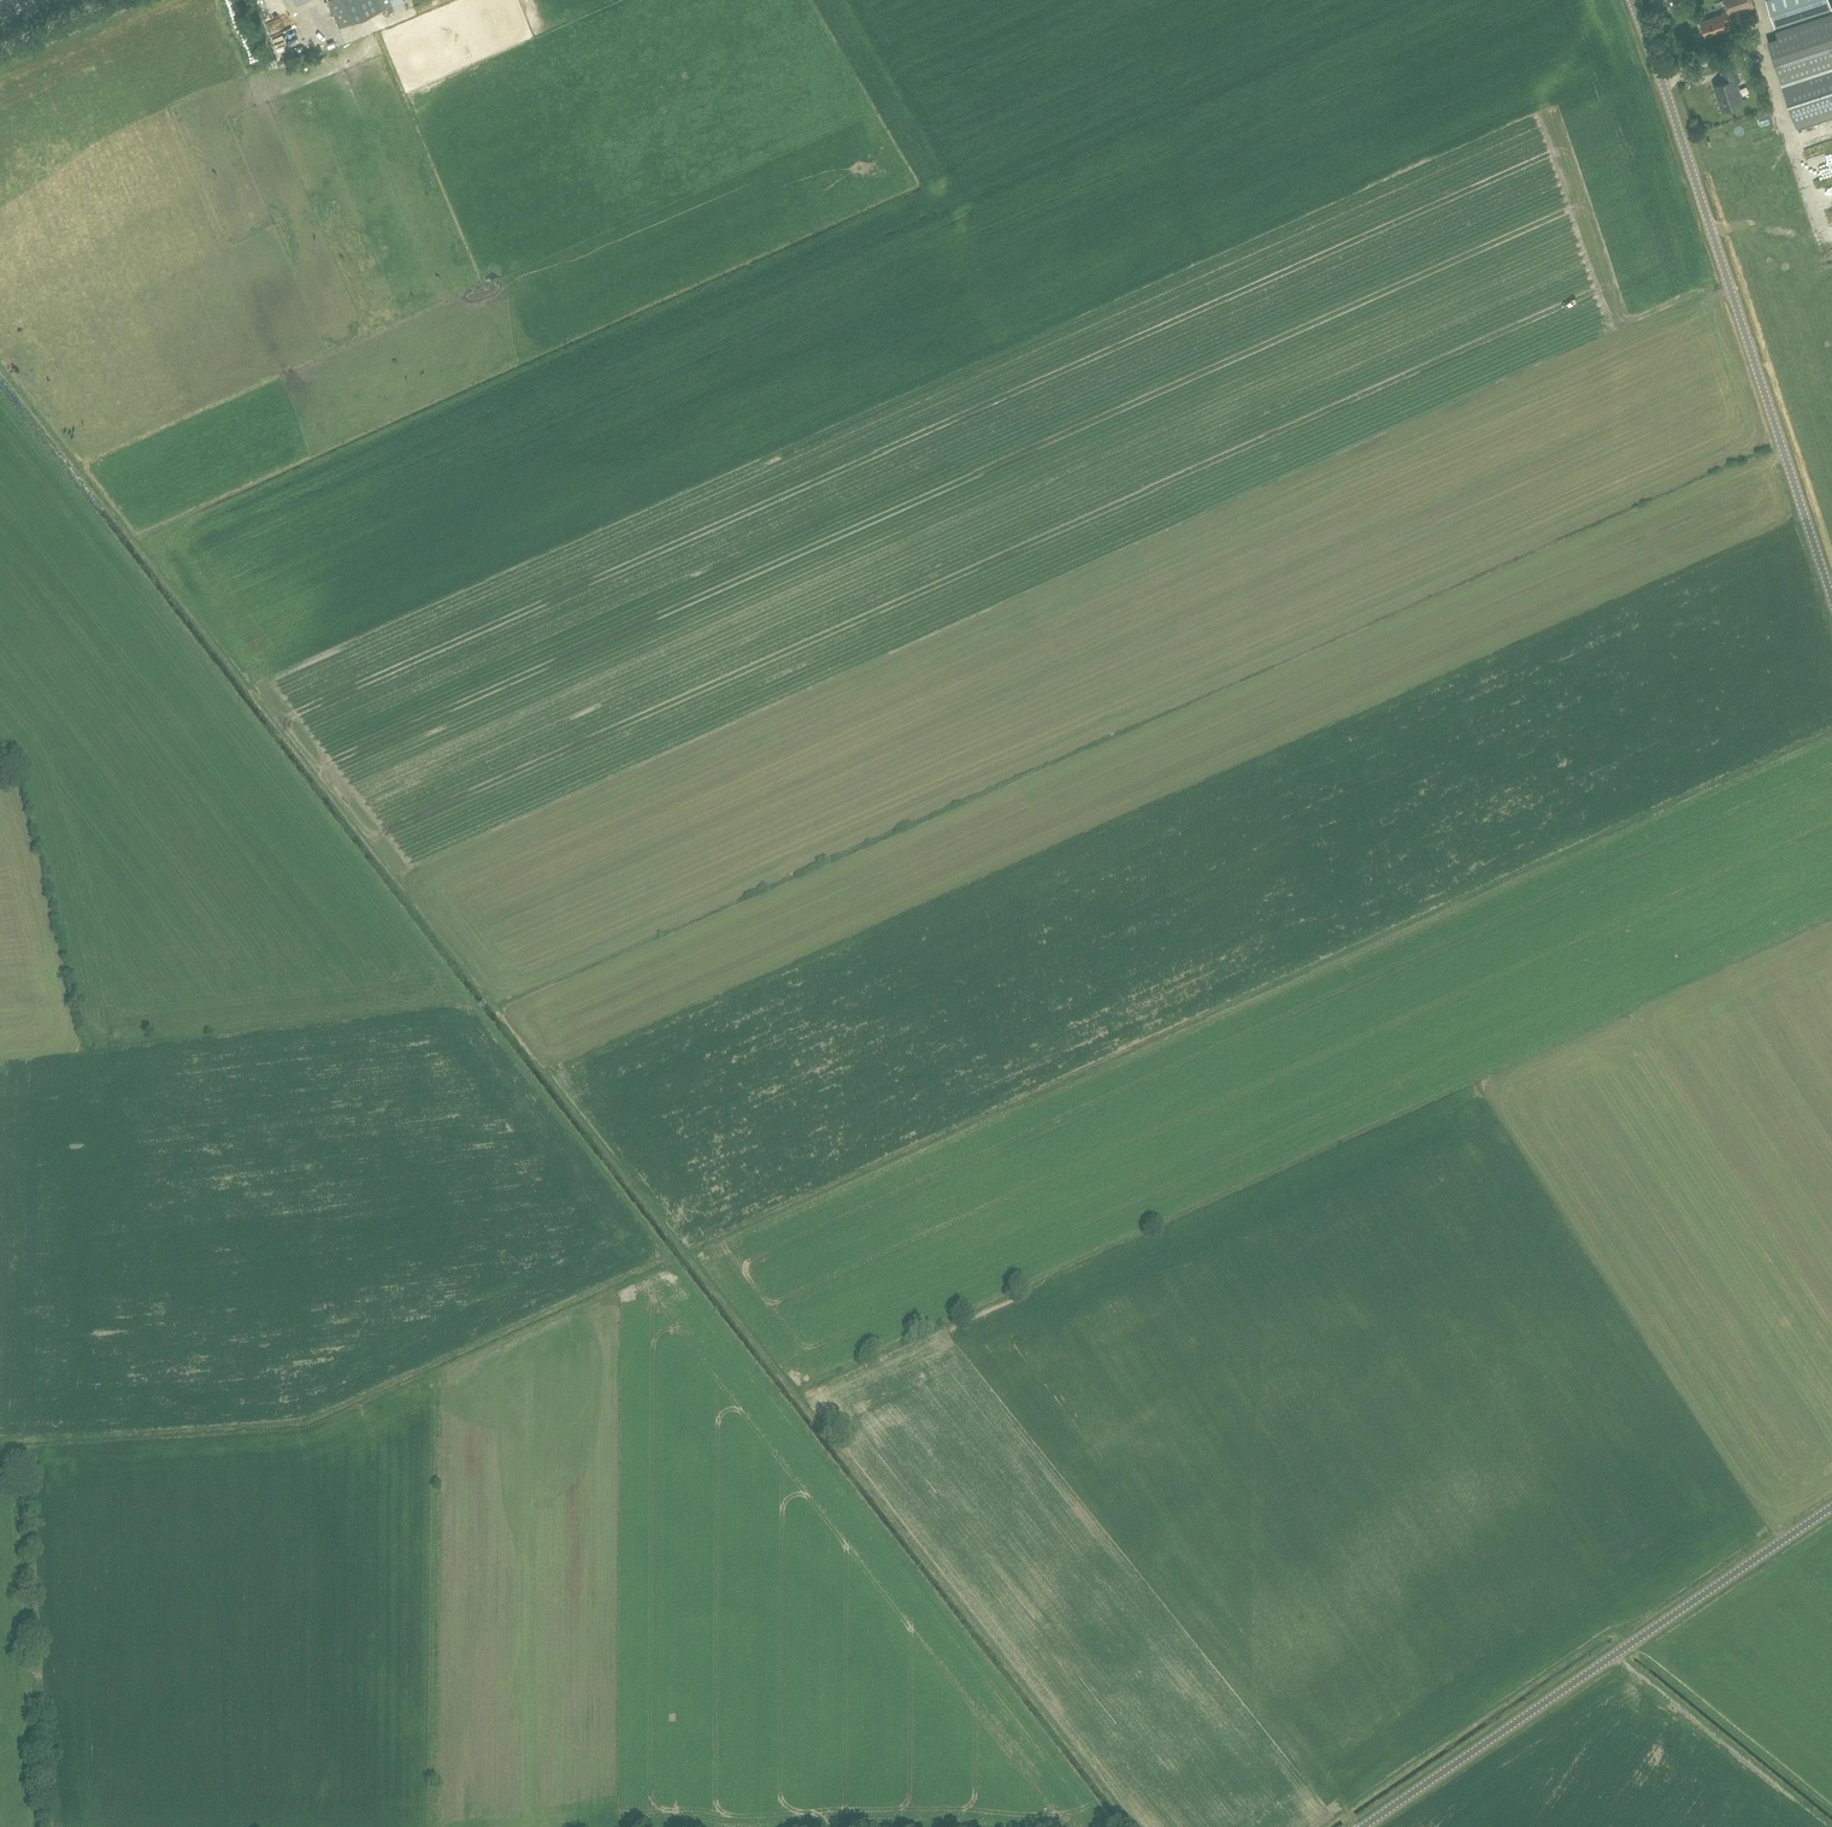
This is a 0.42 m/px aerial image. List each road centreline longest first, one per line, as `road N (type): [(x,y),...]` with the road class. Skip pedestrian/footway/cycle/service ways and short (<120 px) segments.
road 1 (unclassified): [(1831,597),(1632,0)]
road 2 (unclassified): [(1363,1826),(1831,1507)]
road 3 (unclassified): [(0,49),(110,0)]

